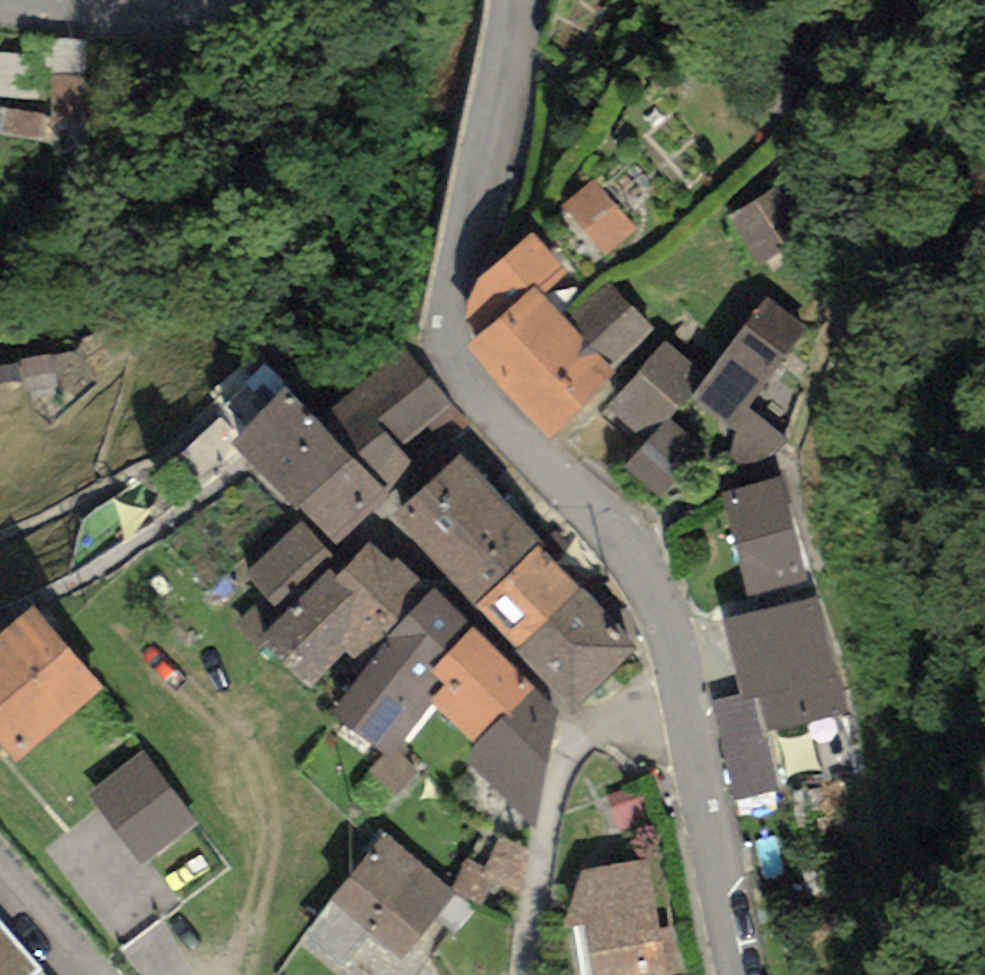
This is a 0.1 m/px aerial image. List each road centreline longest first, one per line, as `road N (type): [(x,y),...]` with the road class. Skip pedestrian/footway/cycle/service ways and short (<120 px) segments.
road 1 (tertiary): [(518,0),(448,304),(454,364),(480,406),(623,547),(656,604),(744,974)]

